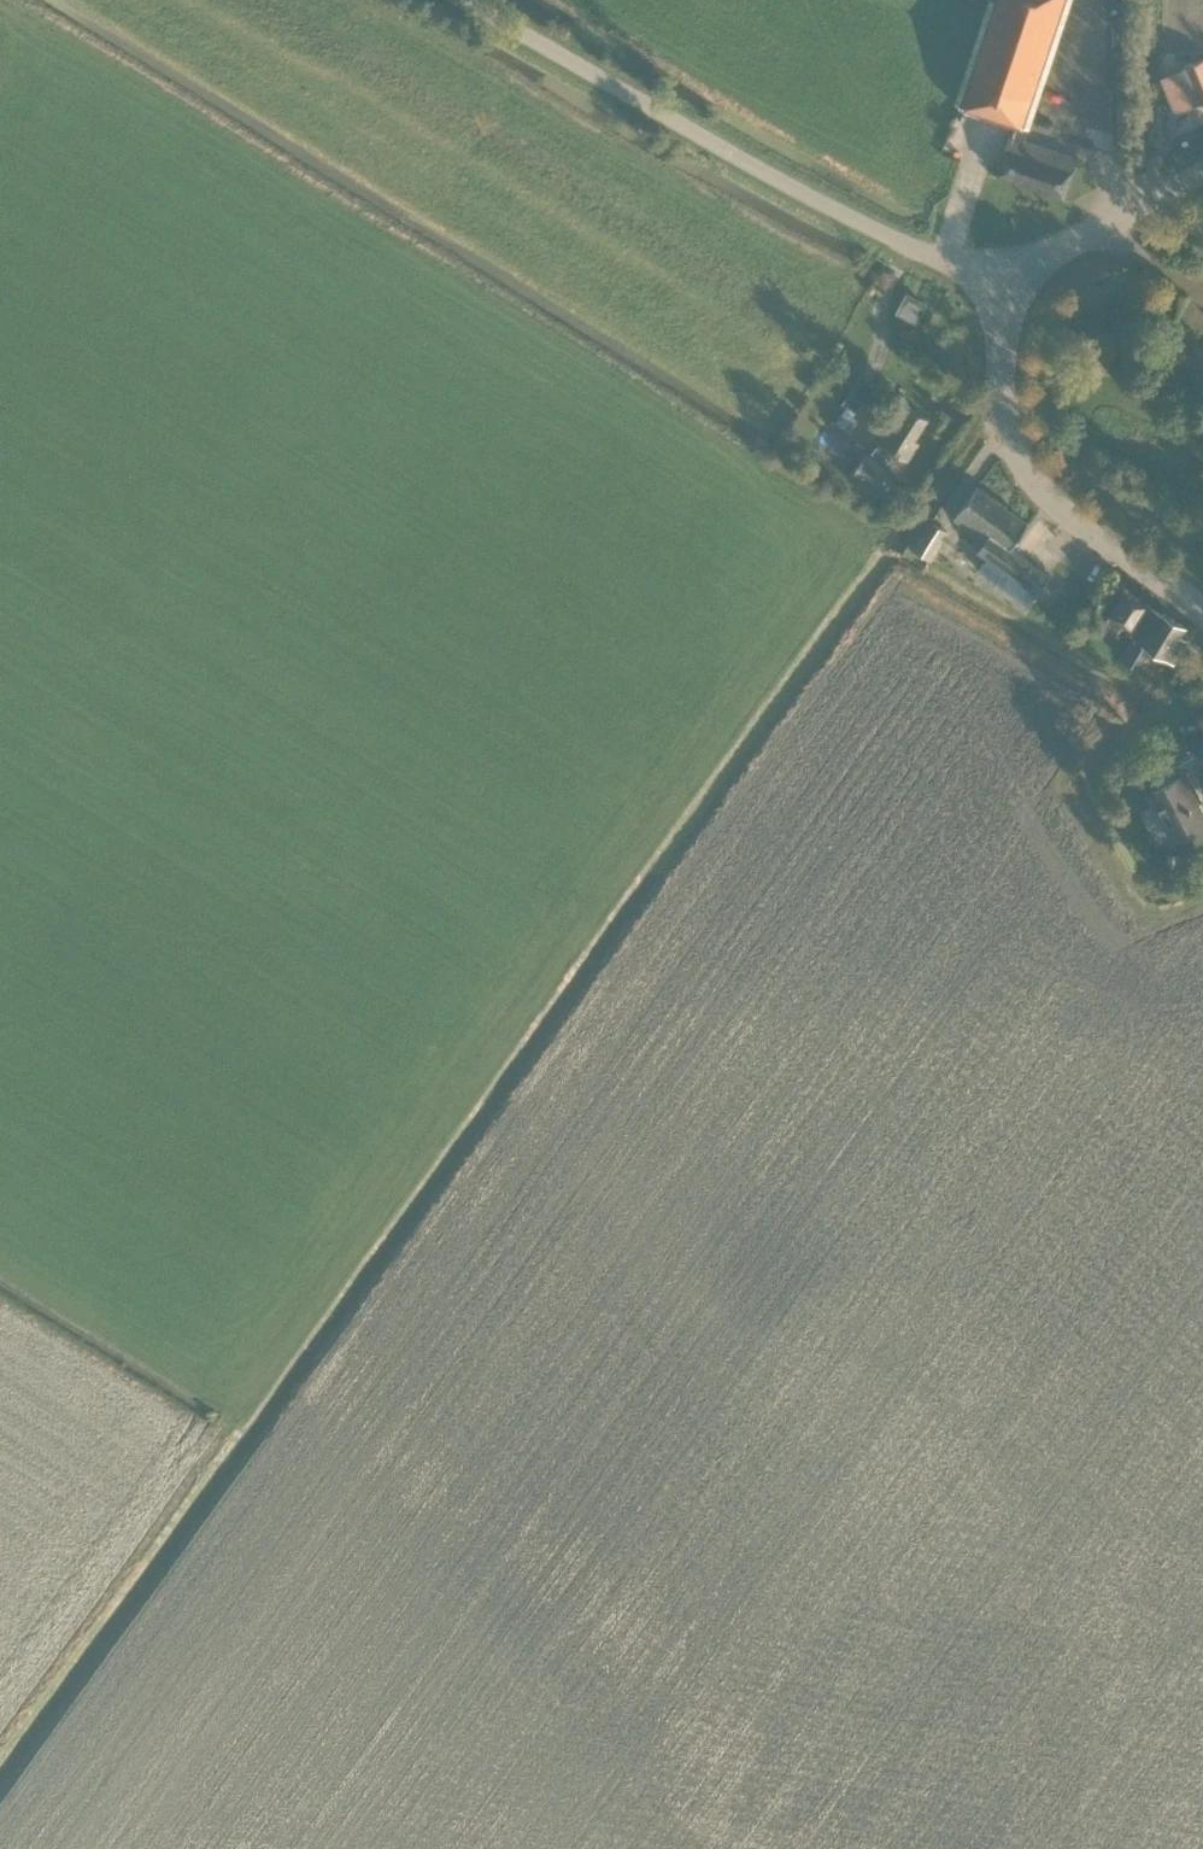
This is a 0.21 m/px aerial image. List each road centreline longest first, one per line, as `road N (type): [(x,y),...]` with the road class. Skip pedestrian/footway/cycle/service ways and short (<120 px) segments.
road 1 (unclassified): [(1016,259),(949,257),(890,236),(466,0)]
road 2 (unclassified): [(1202,613),(1062,505),(1025,464),(1005,419),(999,375),(1016,259)]
road 3 (unclassified): [(1202,170),(1077,237),(1016,259)]

